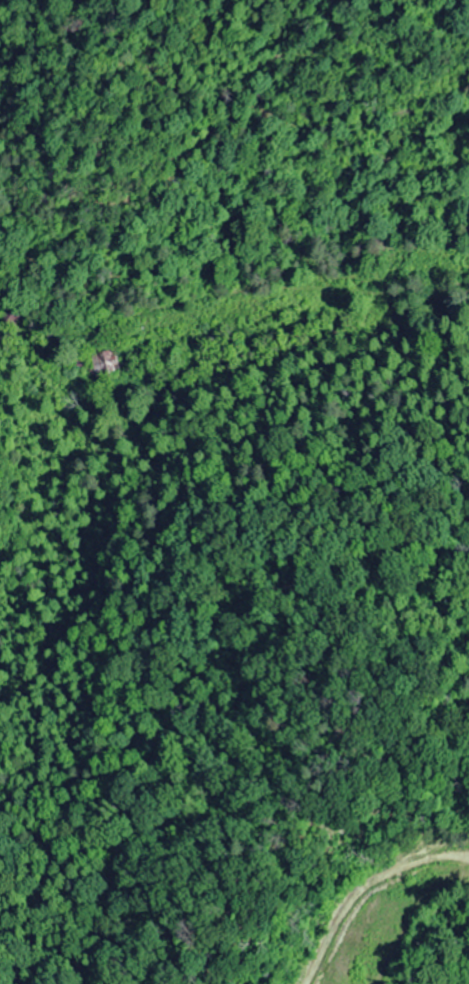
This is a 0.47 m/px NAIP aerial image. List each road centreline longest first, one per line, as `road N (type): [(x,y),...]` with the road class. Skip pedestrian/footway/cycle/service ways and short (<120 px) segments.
road 1 (residential): [(468,266),(297,288),(210,327)]

